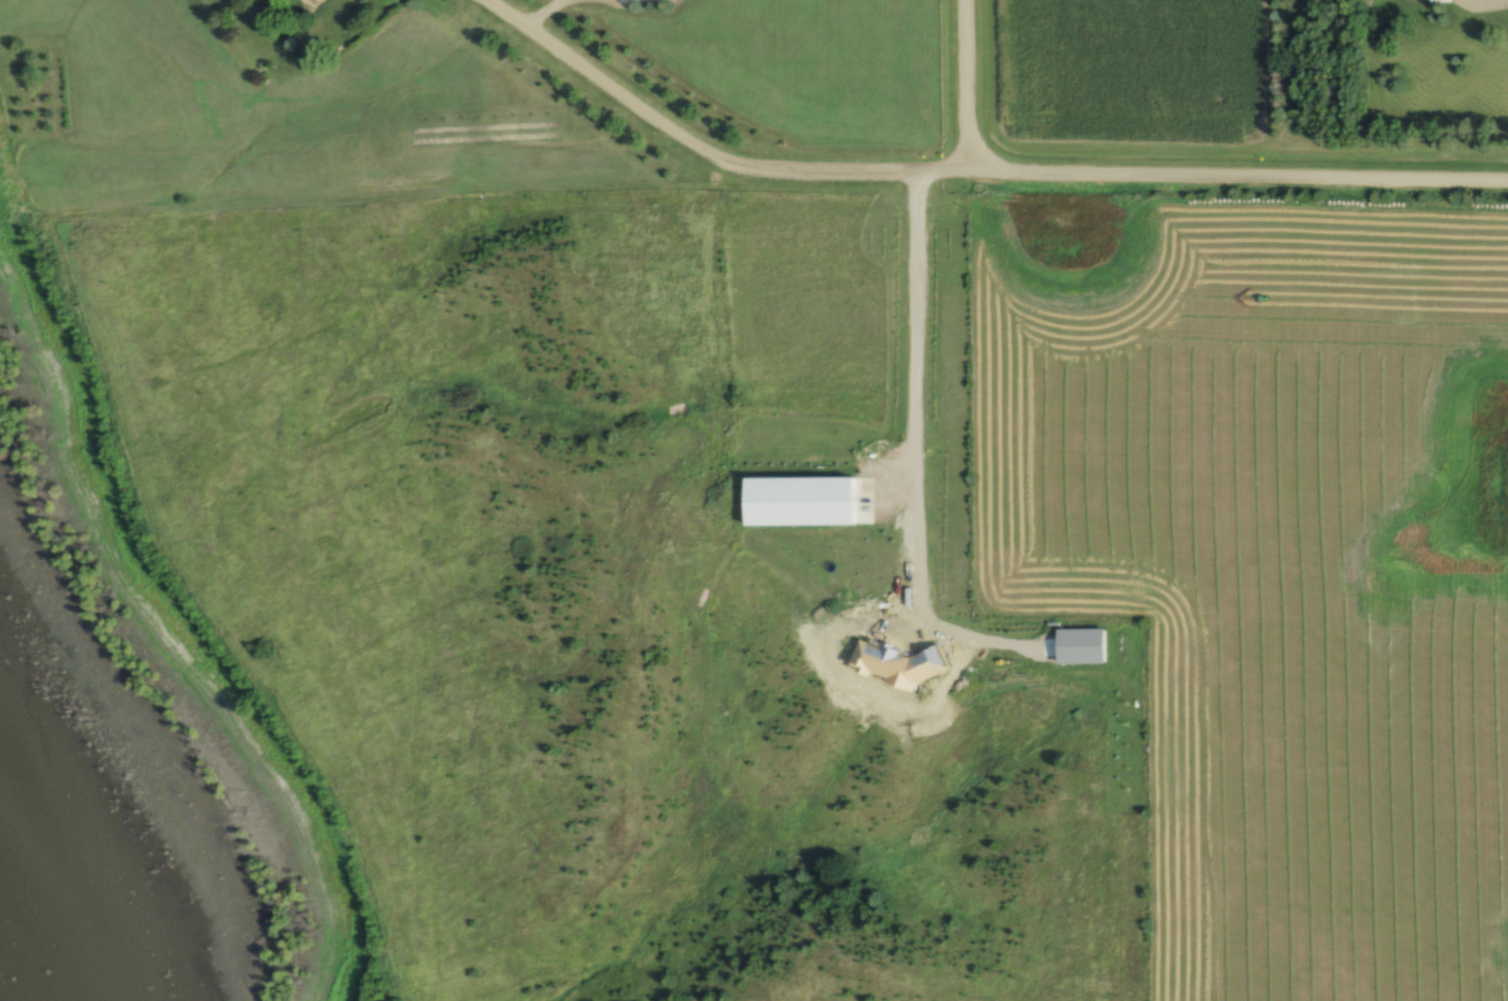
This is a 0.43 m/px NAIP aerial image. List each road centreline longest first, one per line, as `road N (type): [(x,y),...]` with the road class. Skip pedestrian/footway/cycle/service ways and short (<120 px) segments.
road 1 (residential): [(1507,177),(937,192)]
road 2 (residential): [(937,192),(946,0)]

